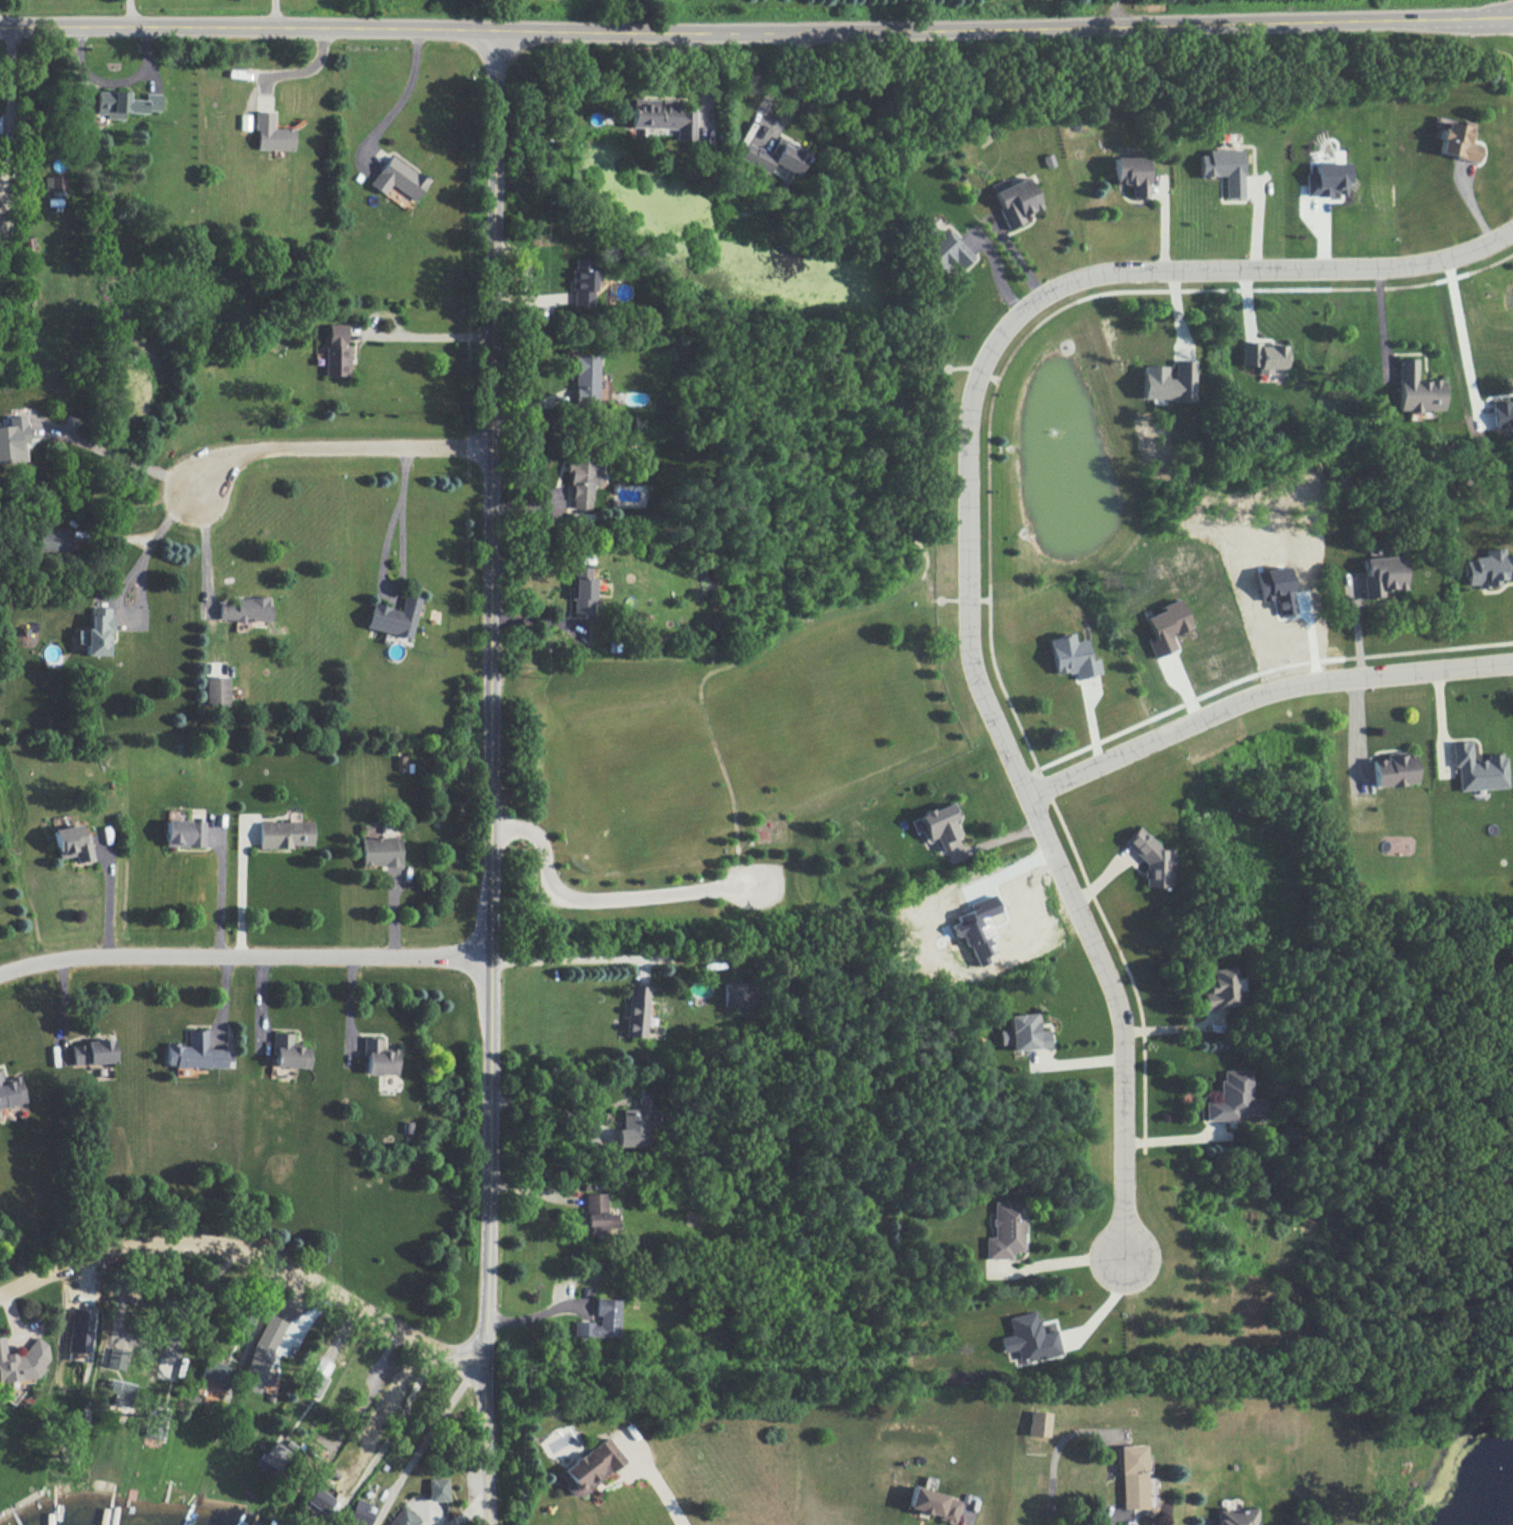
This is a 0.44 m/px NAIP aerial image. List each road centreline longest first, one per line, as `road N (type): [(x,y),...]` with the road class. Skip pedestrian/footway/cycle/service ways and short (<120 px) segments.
road 1 (residential): [(1512,229),(1485,249),(1432,261),(1120,270),(1071,282),(1000,330),(978,372),(971,406),(971,647),(1120,1003),(1126,1270)]
road 2 (residential): [(490,1524),(495,32)]
road 3 (tertiary): [(186,30),(1512,15)]
road 4 (residential): [(0,1293),(109,1248),(200,1239),(270,1251),(438,1350),(487,1368)]
road 5 (residential): [(1030,796),(1277,687),(1512,662)]
road 6 (residential): [(489,957),(85,953),(0,974)]
road 7 (residential): [(491,448),(271,448),(215,466),(192,500)]
road 8 (tertiary): [(0,31),(186,30)]

